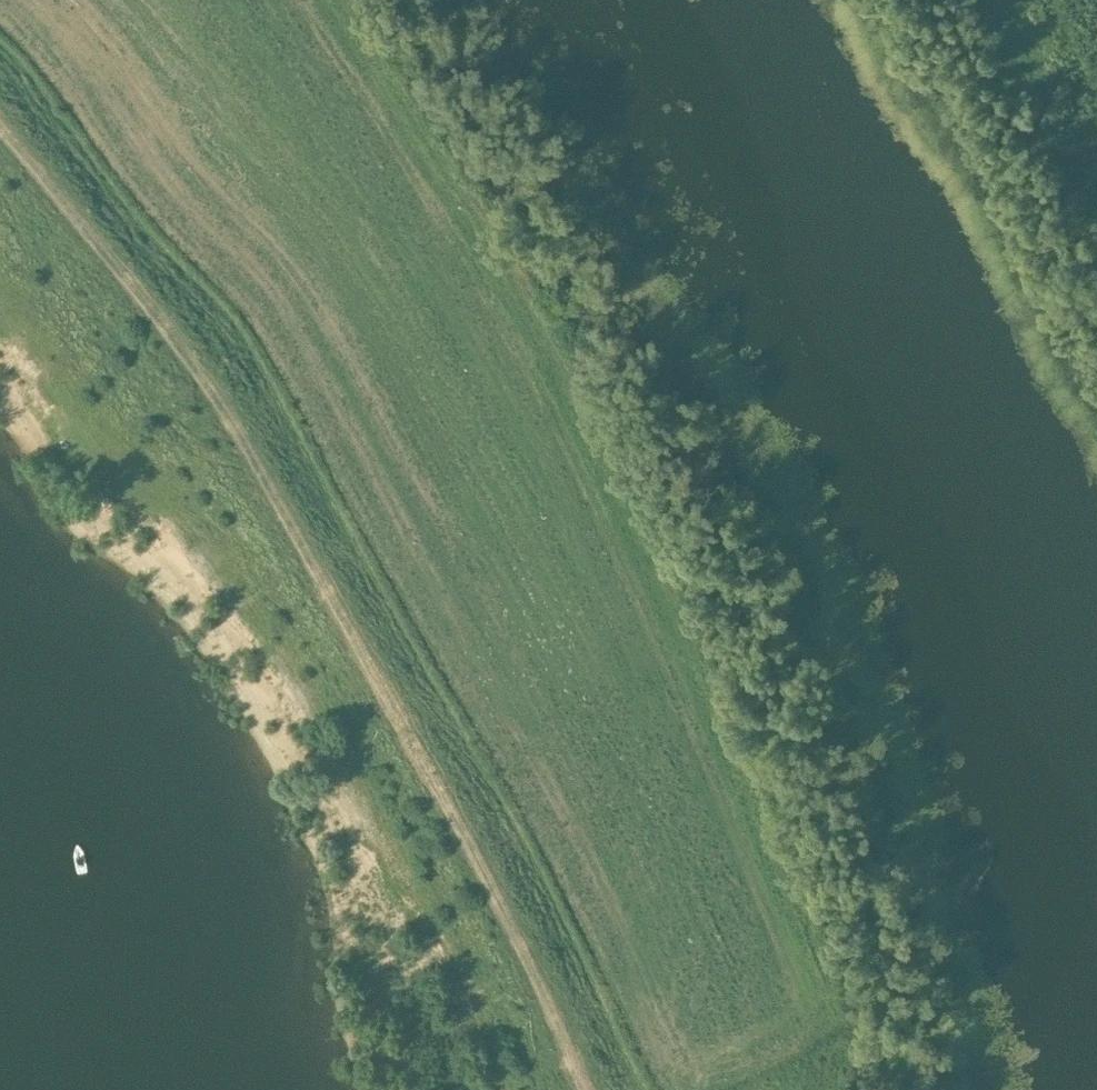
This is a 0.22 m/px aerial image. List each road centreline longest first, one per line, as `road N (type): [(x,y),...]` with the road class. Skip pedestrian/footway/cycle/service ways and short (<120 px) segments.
road 1 (track): [(0,110),(245,447),(445,777),(587,1089)]

